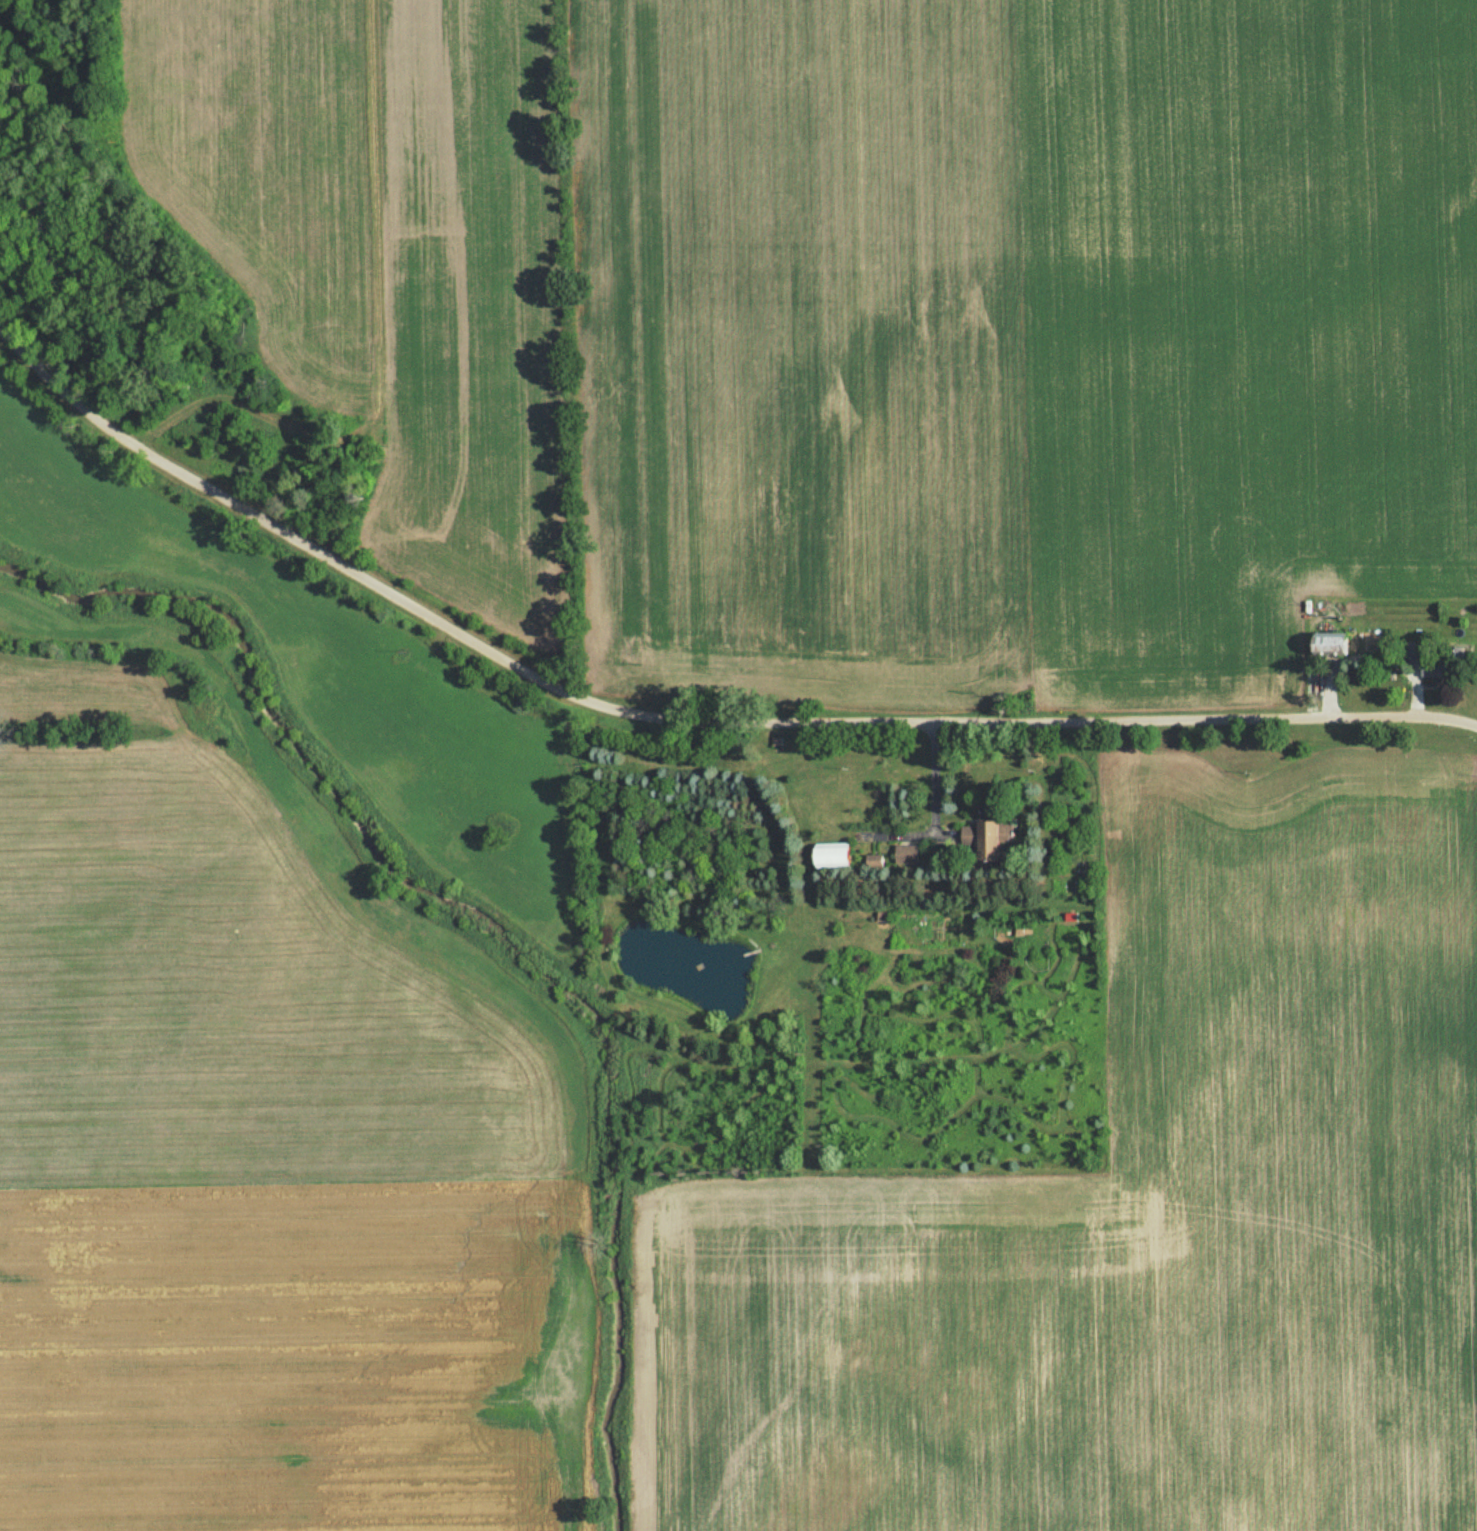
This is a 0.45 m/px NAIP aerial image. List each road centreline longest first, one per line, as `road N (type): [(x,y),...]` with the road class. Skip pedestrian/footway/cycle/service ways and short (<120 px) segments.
road 1 (residential): [(0,323),(83,406),(502,654),(600,700),(649,713),(762,720),(1455,713),(1476,719)]

